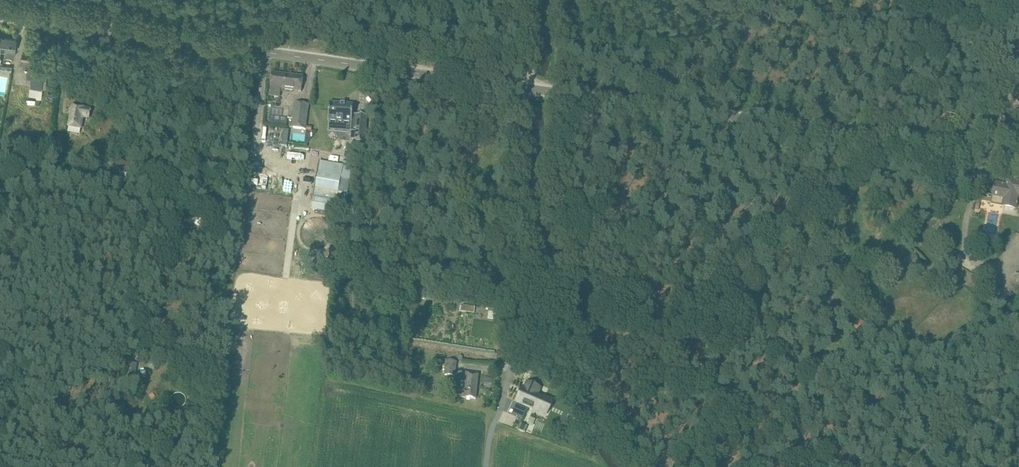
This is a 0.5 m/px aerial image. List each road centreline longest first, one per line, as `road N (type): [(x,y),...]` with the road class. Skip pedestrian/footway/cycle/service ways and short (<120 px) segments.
road 1 (tertiary): [(1018,162),(0,15)]
road 2 (tertiary): [(907,466),(1018,349)]

